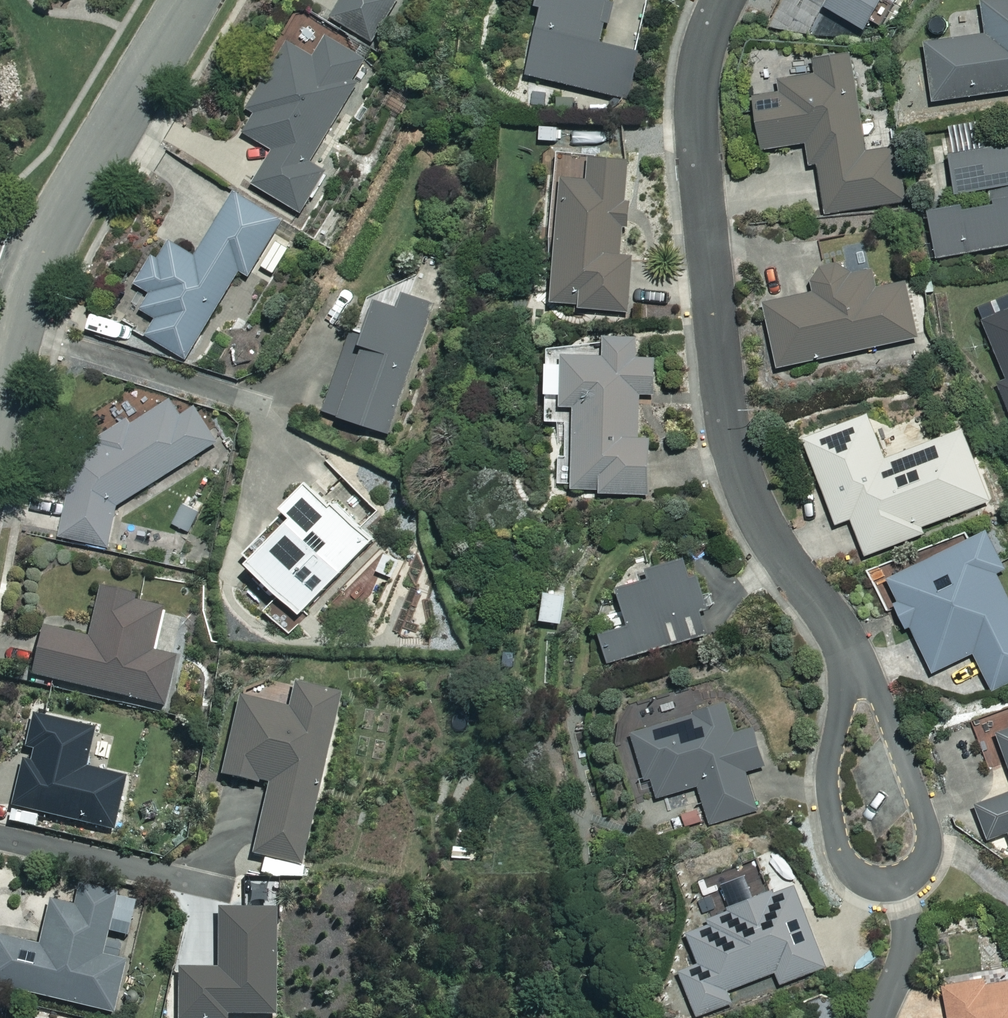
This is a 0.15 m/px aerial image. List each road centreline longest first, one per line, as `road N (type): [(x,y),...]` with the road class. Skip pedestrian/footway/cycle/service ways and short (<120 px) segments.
road 1 (residential): [(722,0),(704,44),(698,122),(730,440),(772,536),(845,643)]
road 2 (residential): [(845,643),(896,731),(926,820),(924,863),(904,881),(872,886),(839,855),(827,778),(842,689)]
road 3 (residential): [(33,277),(77,186),(190,0)]

